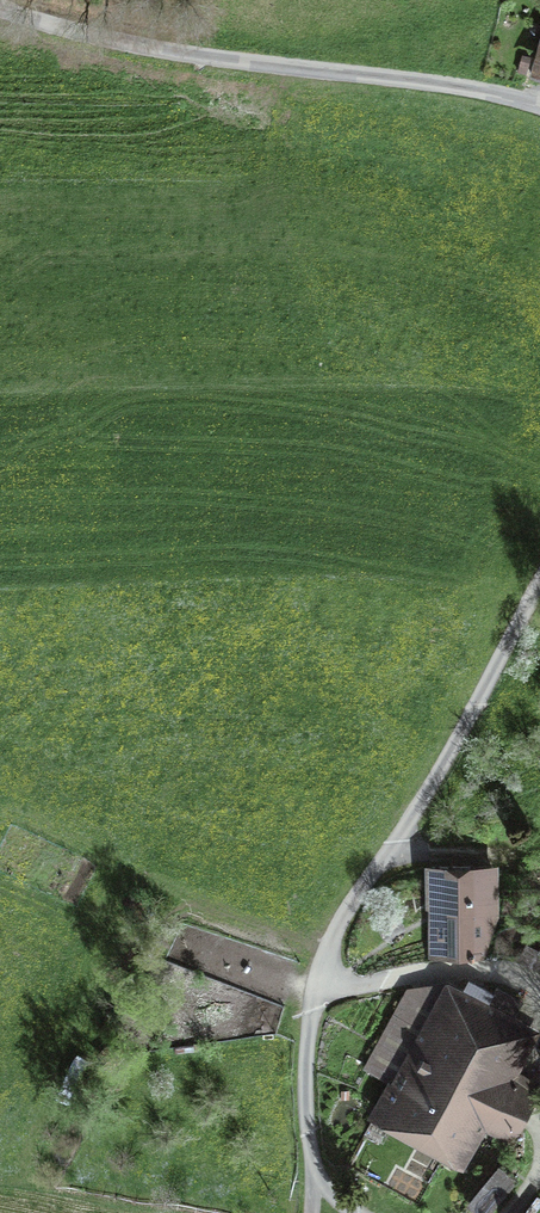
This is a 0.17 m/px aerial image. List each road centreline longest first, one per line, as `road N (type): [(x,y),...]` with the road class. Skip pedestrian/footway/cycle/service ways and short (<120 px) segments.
road 1 (track): [(315,1174),(306,1050),(317,980),(337,928),(539,587)]
road 2 (unclassified): [(0,9),(153,49),(413,80),(539,104)]

